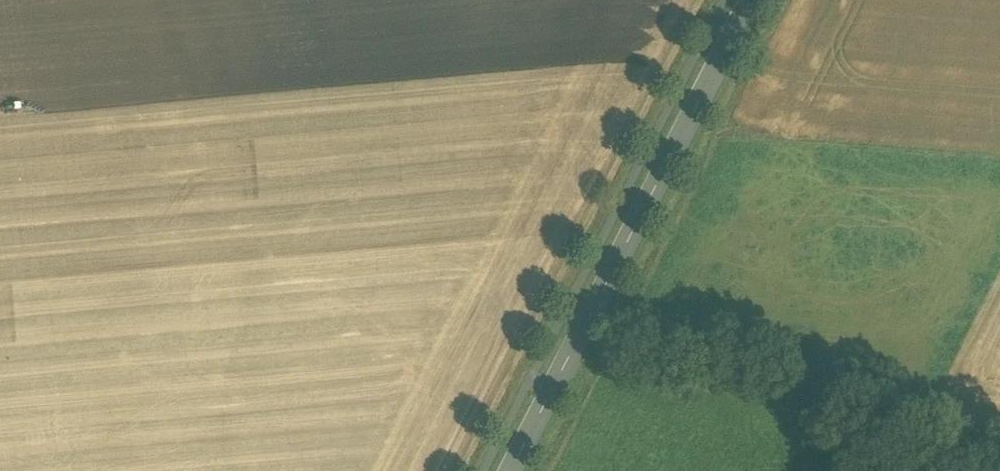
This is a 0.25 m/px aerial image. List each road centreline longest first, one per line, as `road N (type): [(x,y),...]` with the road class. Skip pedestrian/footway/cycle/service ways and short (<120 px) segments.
road 1 (tertiary): [(512,470),(752,0)]

